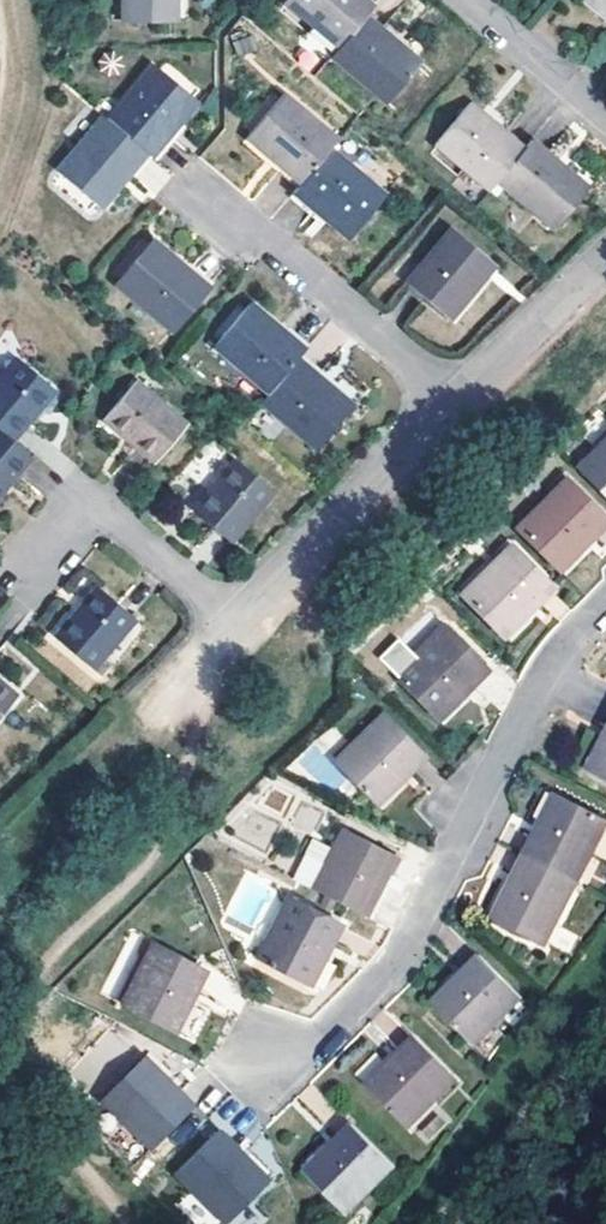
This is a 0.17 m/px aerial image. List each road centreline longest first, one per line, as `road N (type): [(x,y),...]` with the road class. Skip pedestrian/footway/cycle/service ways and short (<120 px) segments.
road 1 (residential): [(605,596),(546,667),(398,956),(324,1031),(265,1061)]
road 2 (residential): [(457,401),(209,196)]
road 3 (residential): [(457,401),(236,620)]
road 4 (residential): [(236,620),(101,508),(78,514),(32,568)]
road 5 (residential): [(605,255),(457,401)]
road 6 (residential): [(605,115),(472,0)]

